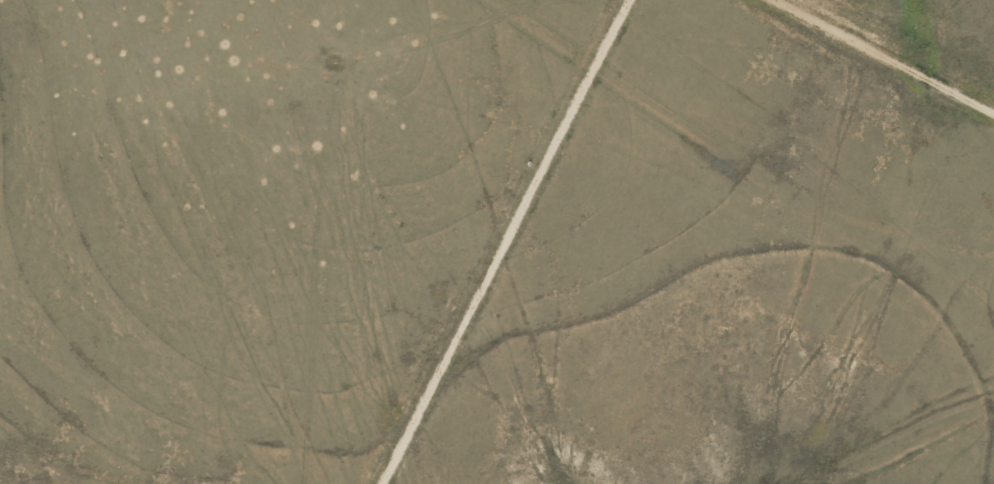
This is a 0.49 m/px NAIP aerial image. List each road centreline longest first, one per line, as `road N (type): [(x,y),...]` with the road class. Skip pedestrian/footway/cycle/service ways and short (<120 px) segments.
road 1 (residential): [(993,104),(787,0)]

